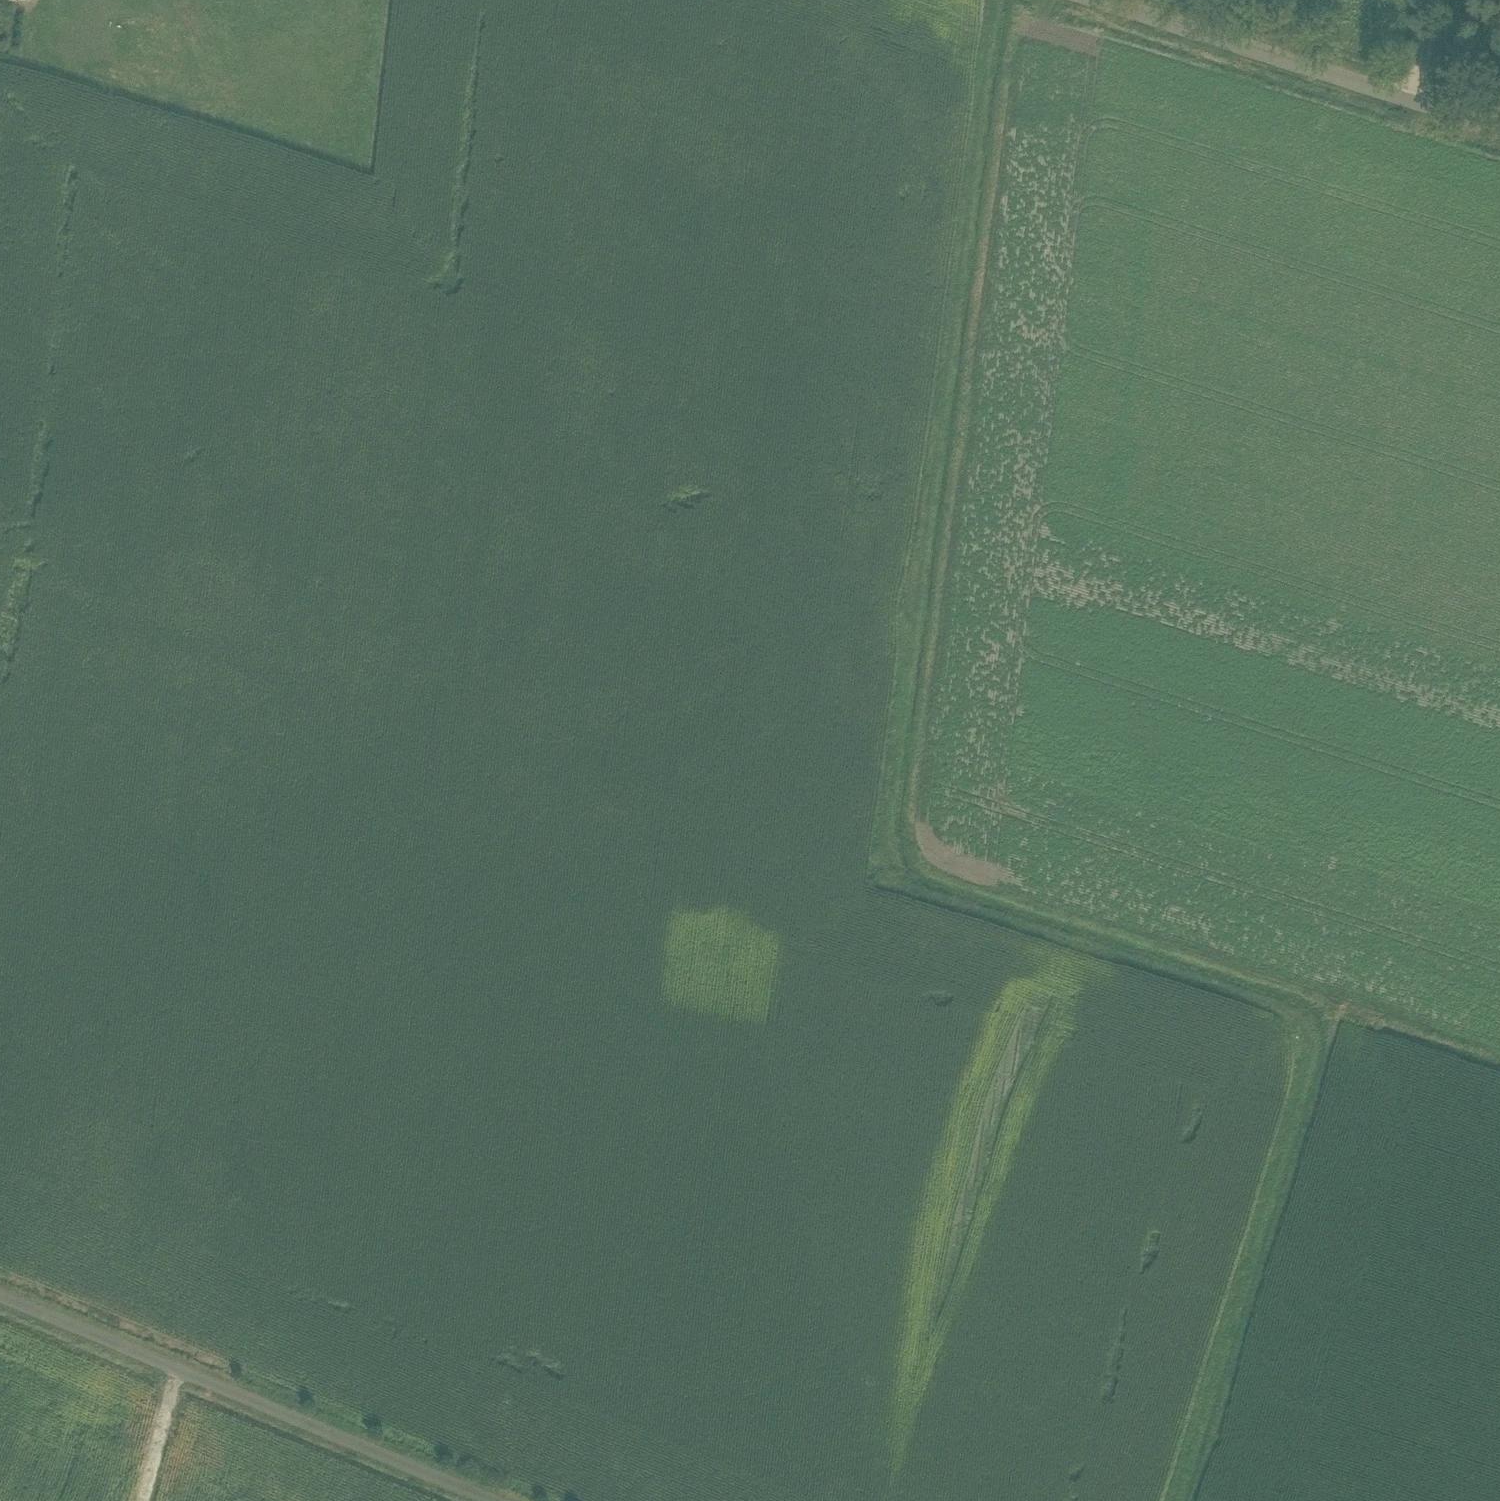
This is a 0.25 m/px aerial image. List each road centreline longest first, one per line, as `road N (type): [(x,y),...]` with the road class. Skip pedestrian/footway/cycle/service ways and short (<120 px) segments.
road 1 (unclassified): [(496,1500),(0,1295)]
road 2 (unclassified): [(1499,122),(1118,0)]

